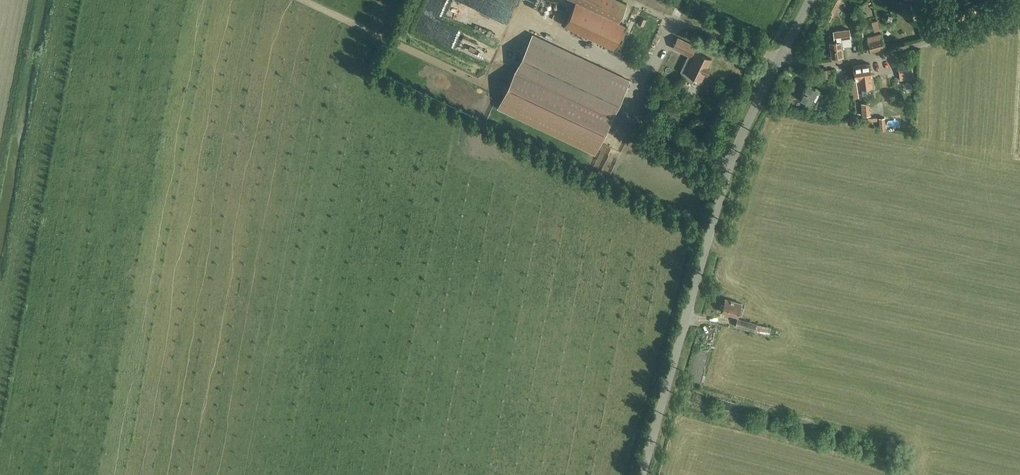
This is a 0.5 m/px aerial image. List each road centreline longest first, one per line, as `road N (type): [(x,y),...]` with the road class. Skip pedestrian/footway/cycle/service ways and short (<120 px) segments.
road 1 (unclassified): [(642,474),(704,234),(776,59)]
road 2 (unclassified): [(776,59),(861,58),(982,24)]

